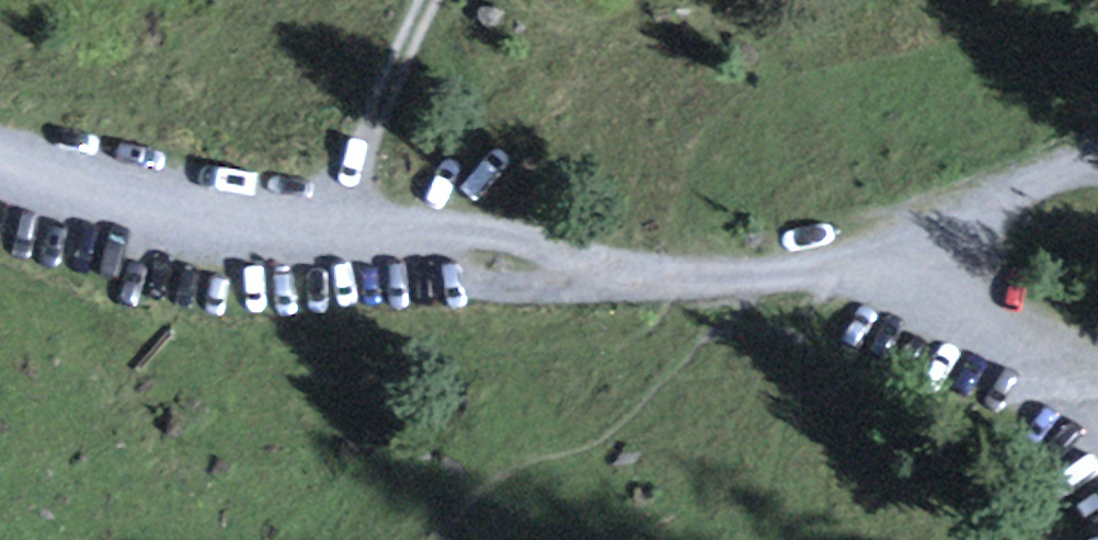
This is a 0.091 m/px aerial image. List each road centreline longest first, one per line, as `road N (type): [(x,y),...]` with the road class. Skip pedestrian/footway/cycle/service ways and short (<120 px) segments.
road 1 (track): [(1097,163),(856,258),(707,278),(576,276),(170,220),(0,161)]
road 2 (track): [(898,245),(943,313),(1097,413)]
road 3 (track): [(332,238),(380,93),(430,0)]

